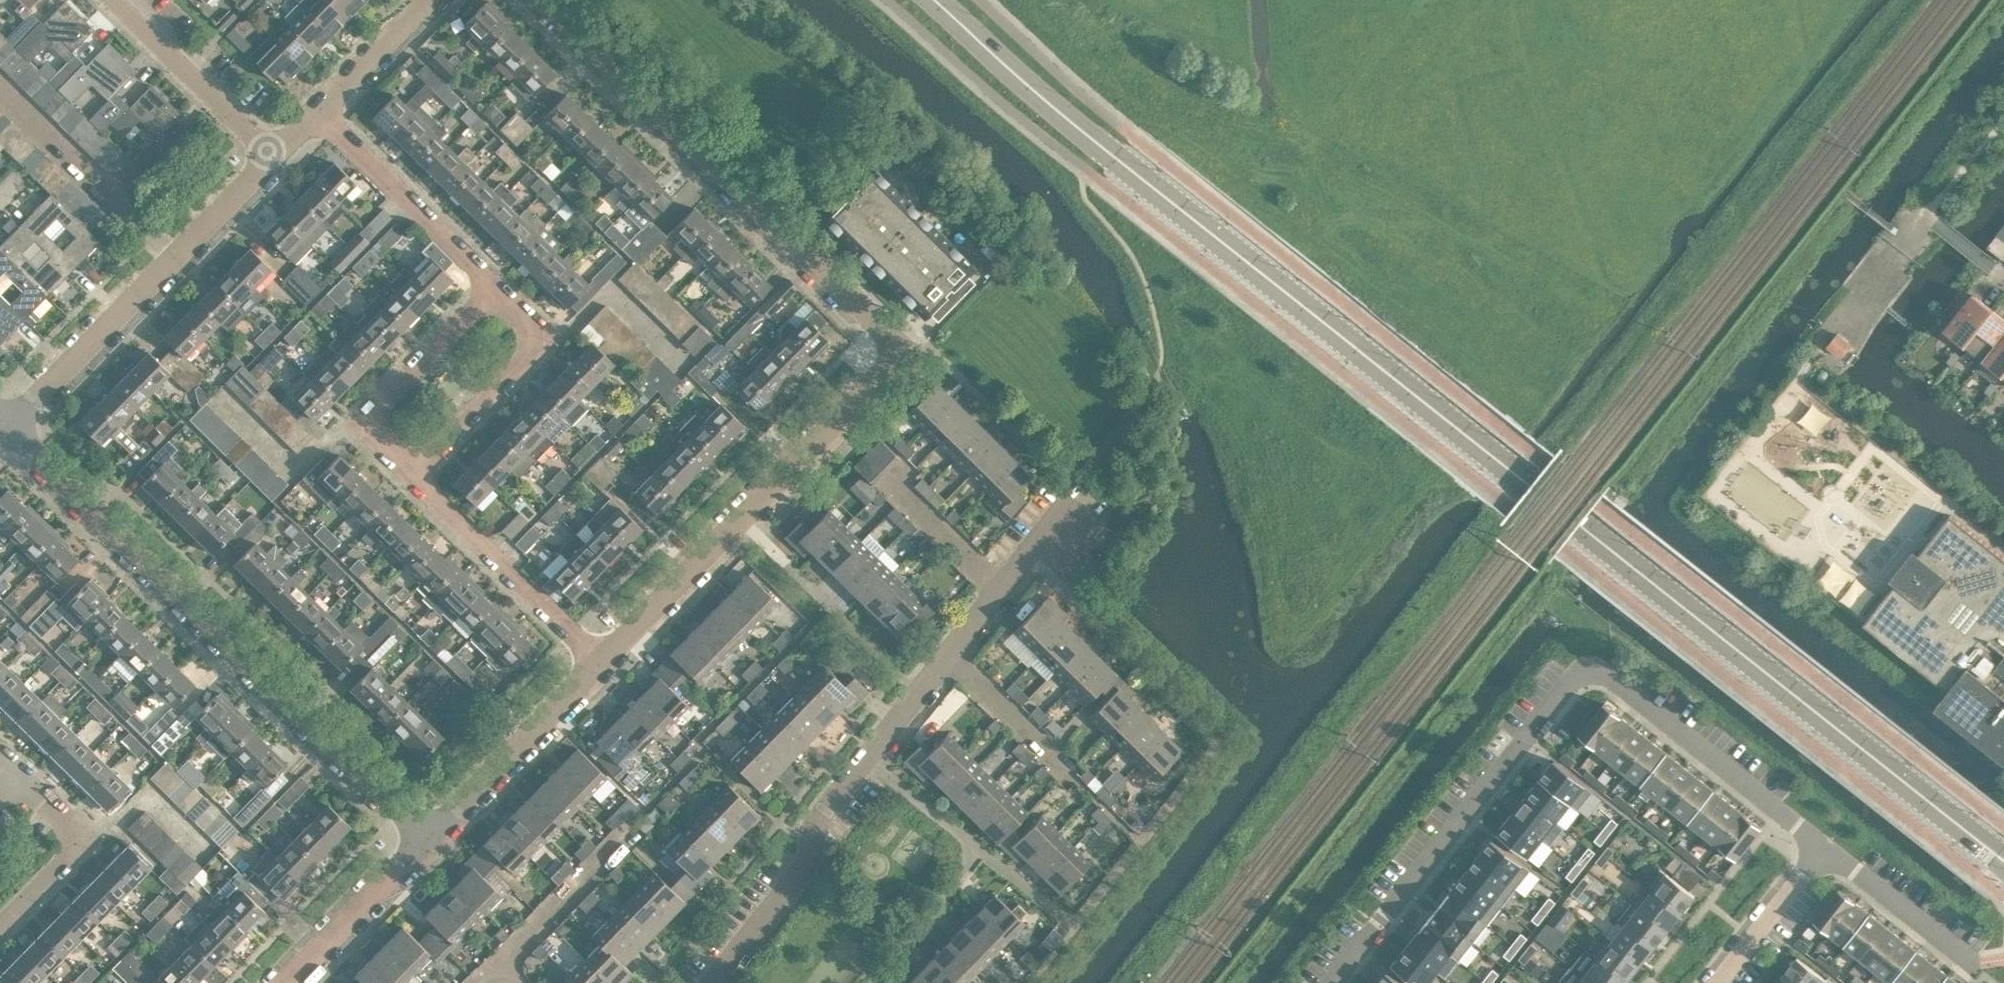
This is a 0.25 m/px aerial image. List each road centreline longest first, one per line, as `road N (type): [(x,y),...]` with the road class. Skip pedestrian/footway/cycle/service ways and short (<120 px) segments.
road 1 (secondary): [(2003,863),(1125,168),(931,0)]
road 2 (unclassified): [(600,659),(905,353),(542,0)]
road 3 (residential): [(1336,982),(1589,666),(1825,857)]
road 4 (unclassified): [(428,833),(8,424)]
road 5 (unclassified): [(717,982),(781,908),(825,808),(950,655)]
road 6 (unclassified): [(8,424),(180,260),(276,154)]
road 7 (unclassified): [(414,471),(360,421),(494,284)]
road 8 (unclassified): [(600,659),(414,471)]
road 9 (unclassified): [(414,471),(547,337),(494,284)]
road 10 (unclassified): [(428,833),(600,659)]
road 11 (unclassified): [(494,284),(326,115)]
road 12 (unclassified): [(0,930),(86,839),(19,773)]
road 13 (residential): [(276,154),(121,0)]
road 14 (unclassified): [(950,655),(1025,556),(1075,510),(1075,488)]
road 15 (unclassified): [(282,982),(428,833)]
road 16 (residential): [(1825,857),(1975,963)]
road 17 (unclassified): [(1076,778),(950,655)]
road 18 (residential): [(1825,857),(1721,982)]
road 19 (unclassified): [(326,115),(434,0)]

